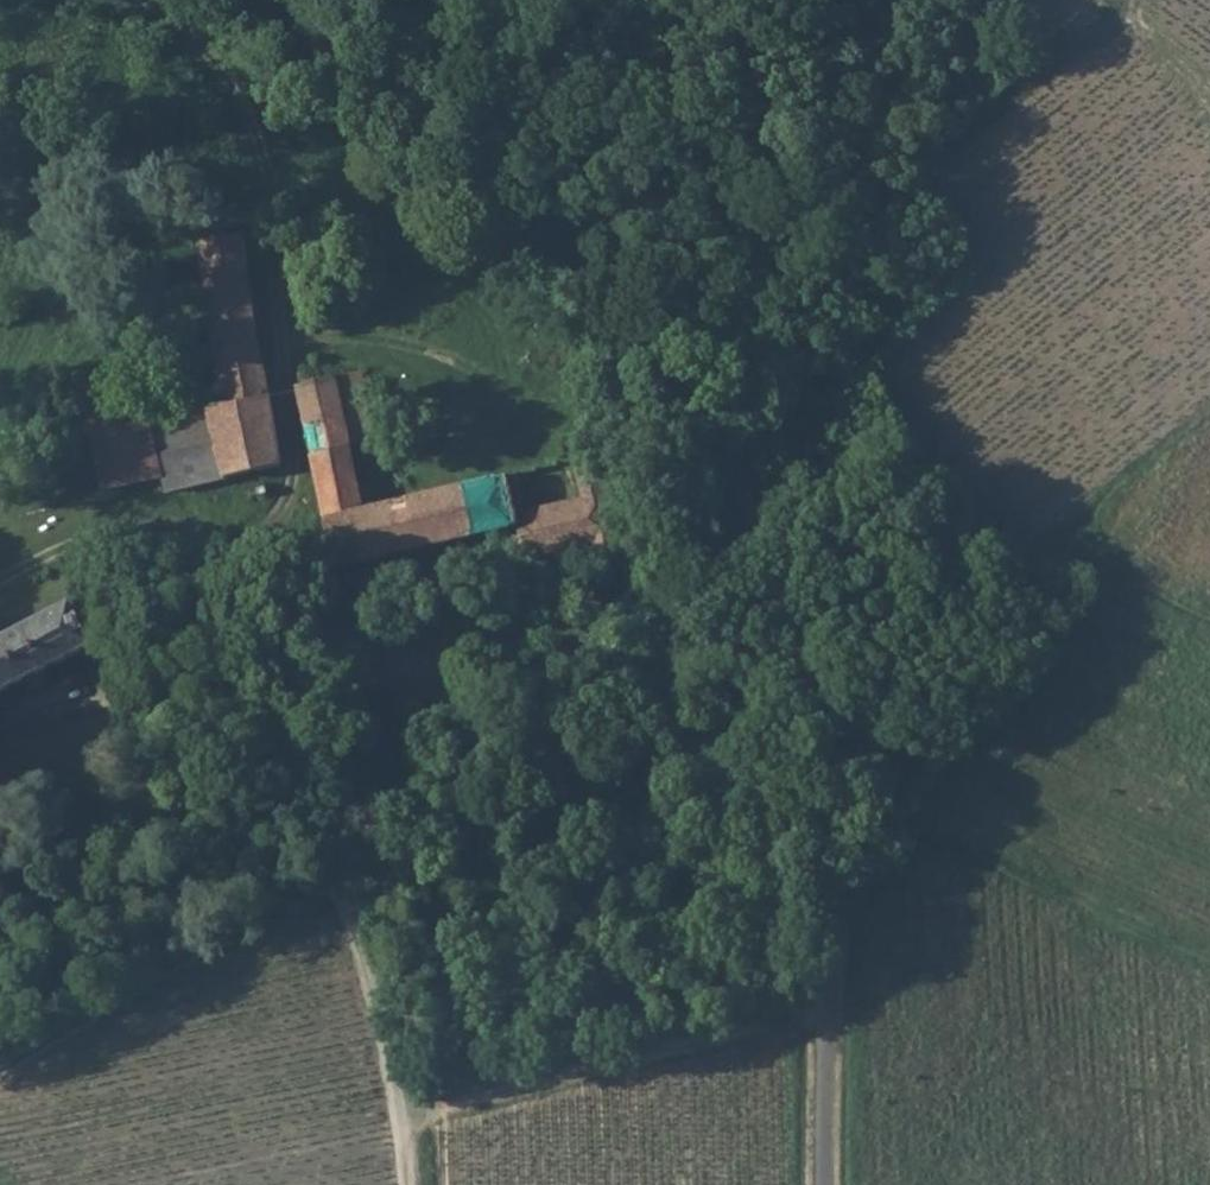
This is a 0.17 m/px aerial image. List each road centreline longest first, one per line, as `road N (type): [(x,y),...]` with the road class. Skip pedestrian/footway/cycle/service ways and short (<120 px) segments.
road 1 (unclassified): [(823,1184),(817,714),(785,585),(744,483),(676,361),(561,213),(268,0)]
road 2 (track): [(412,1184),(405,1121),(374,1002),(253,626)]
road 3 (track): [(819,1005),(783,1028),(405,1121)]
road 4 (track): [(344,898),(0,1074)]
road 5 (track): [(1142,583),(1093,553),(1094,512),(1209,413)]
road 6 (track): [(1209,95),(1112,22),(1133,0)]

